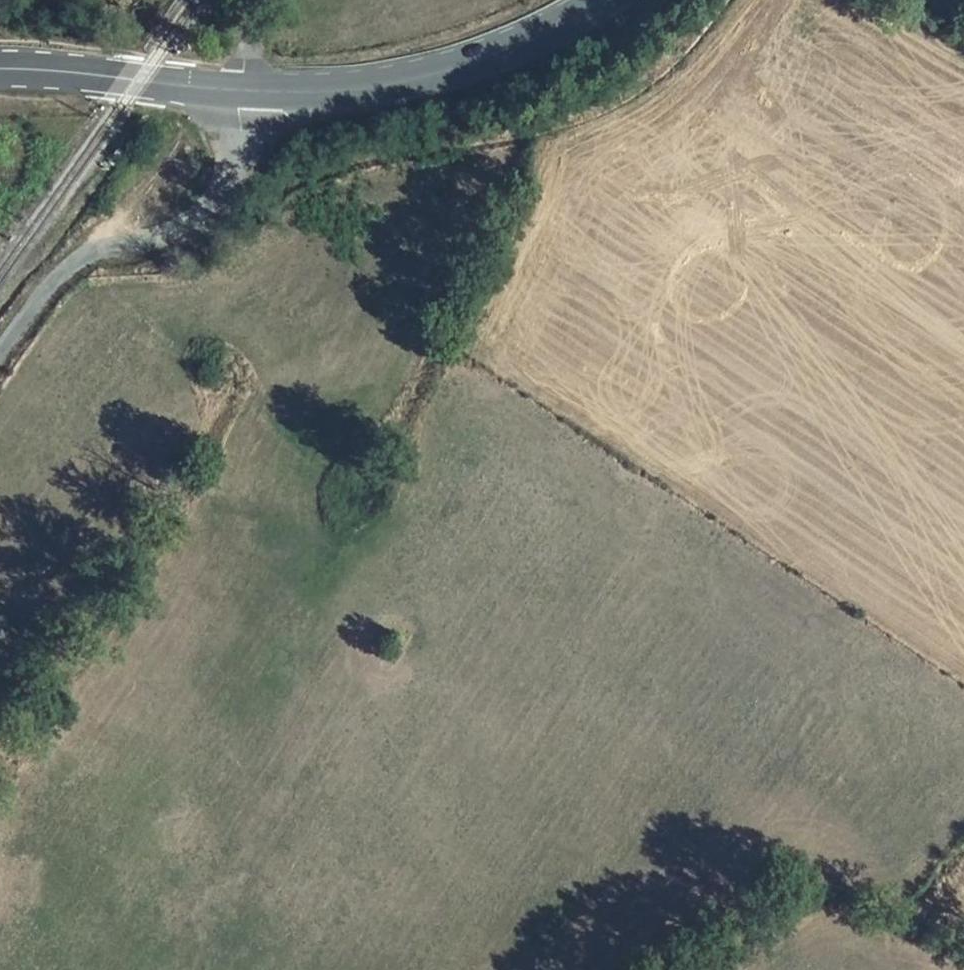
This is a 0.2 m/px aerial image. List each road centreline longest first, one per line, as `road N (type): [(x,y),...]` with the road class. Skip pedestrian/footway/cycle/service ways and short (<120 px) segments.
road 1 (unclassified): [(0,367),(64,275),(115,252),(178,240),(216,205),(248,91)]
road 2 (tertiary): [(248,91),(345,89),(449,70),(601,0)]
road 3 (tertiary): [(0,69),(248,91)]

